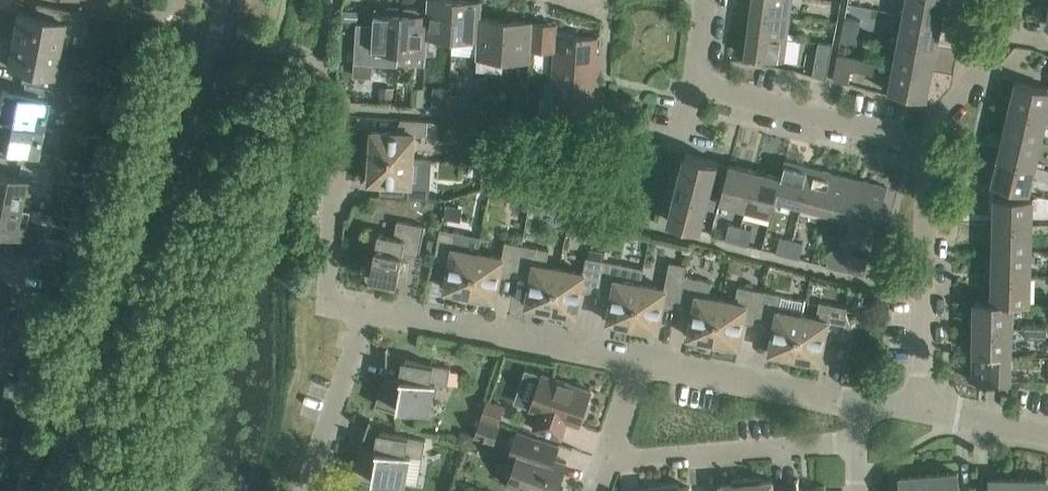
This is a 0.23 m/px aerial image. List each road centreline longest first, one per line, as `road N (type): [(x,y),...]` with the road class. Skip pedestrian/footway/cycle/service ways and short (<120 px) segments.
road 1 (tertiary): [(57,490),(167,185)]
road 2 (residential): [(928,143),(700,84),(707,0)]
road 3 (residential): [(643,365),(366,311)]
road 4 (residential): [(921,407),(928,143)]
road 5 (residential): [(857,442),(611,462)]
road 6 (residential): [(870,406),(643,365)]
road 7 (residential): [(366,311),(348,308),(329,282),(347,104)]
road 8 (tertiary): [(167,185),(206,115),(236,0)]
road 9 (tertiary): [(209,0),(167,185)]
road 10 (residential): [(366,311),(305,490)]
road 11 (residential): [(928,143),(937,120),(1012,31),(1018,0)]
road 12 (residential): [(1047,432),(921,407)]

